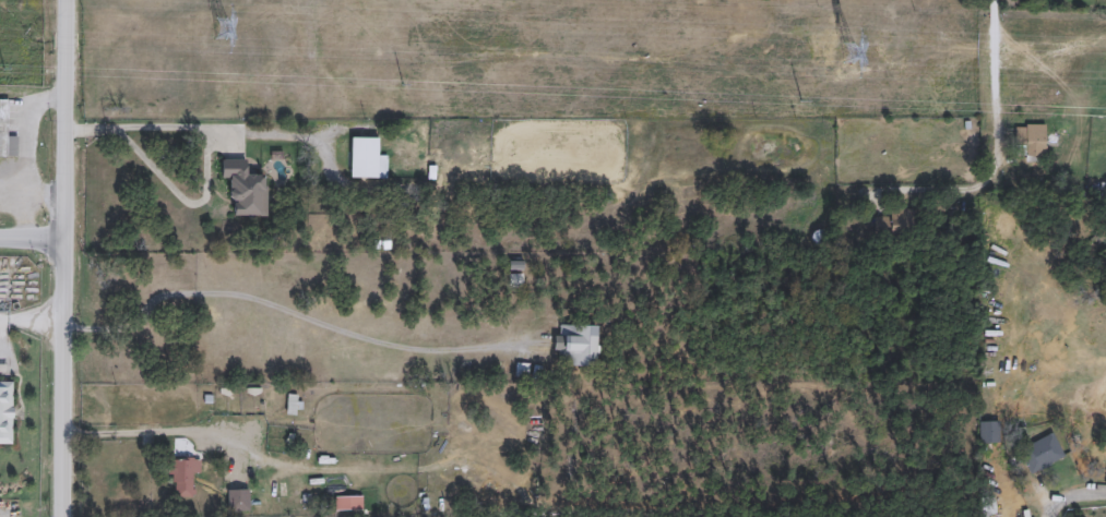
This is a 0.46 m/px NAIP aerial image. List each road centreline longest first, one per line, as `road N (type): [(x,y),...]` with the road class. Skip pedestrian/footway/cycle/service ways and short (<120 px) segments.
road 1 (tertiary): [(66,0),(58,516)]
road 2 (residential): [(995,0),(992,175),(985,187),(896,192)]

